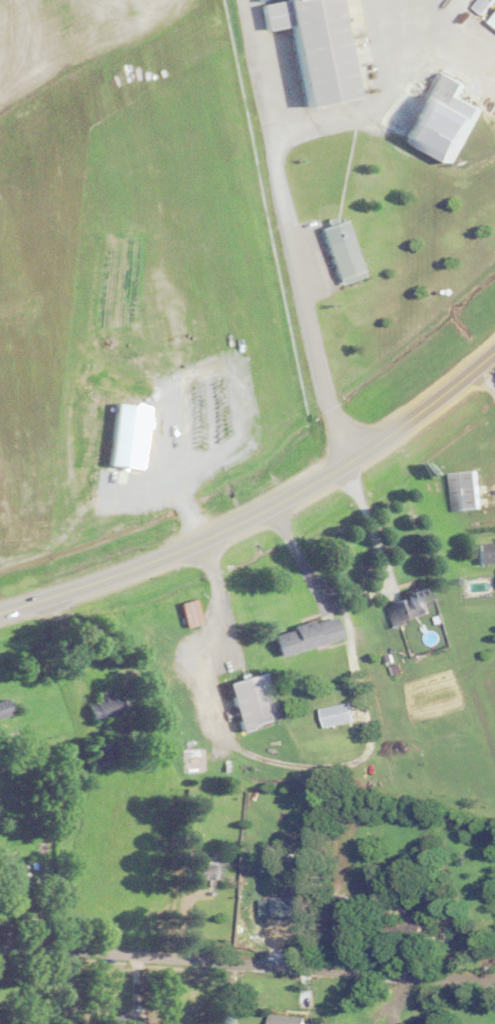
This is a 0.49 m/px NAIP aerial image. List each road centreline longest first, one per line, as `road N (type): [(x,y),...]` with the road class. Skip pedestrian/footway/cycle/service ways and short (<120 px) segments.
road 1 (trunk): [(0,610),(237,525),(361,456),(494,353)]
road 2 (residential): [(0,941),(494,984)]

